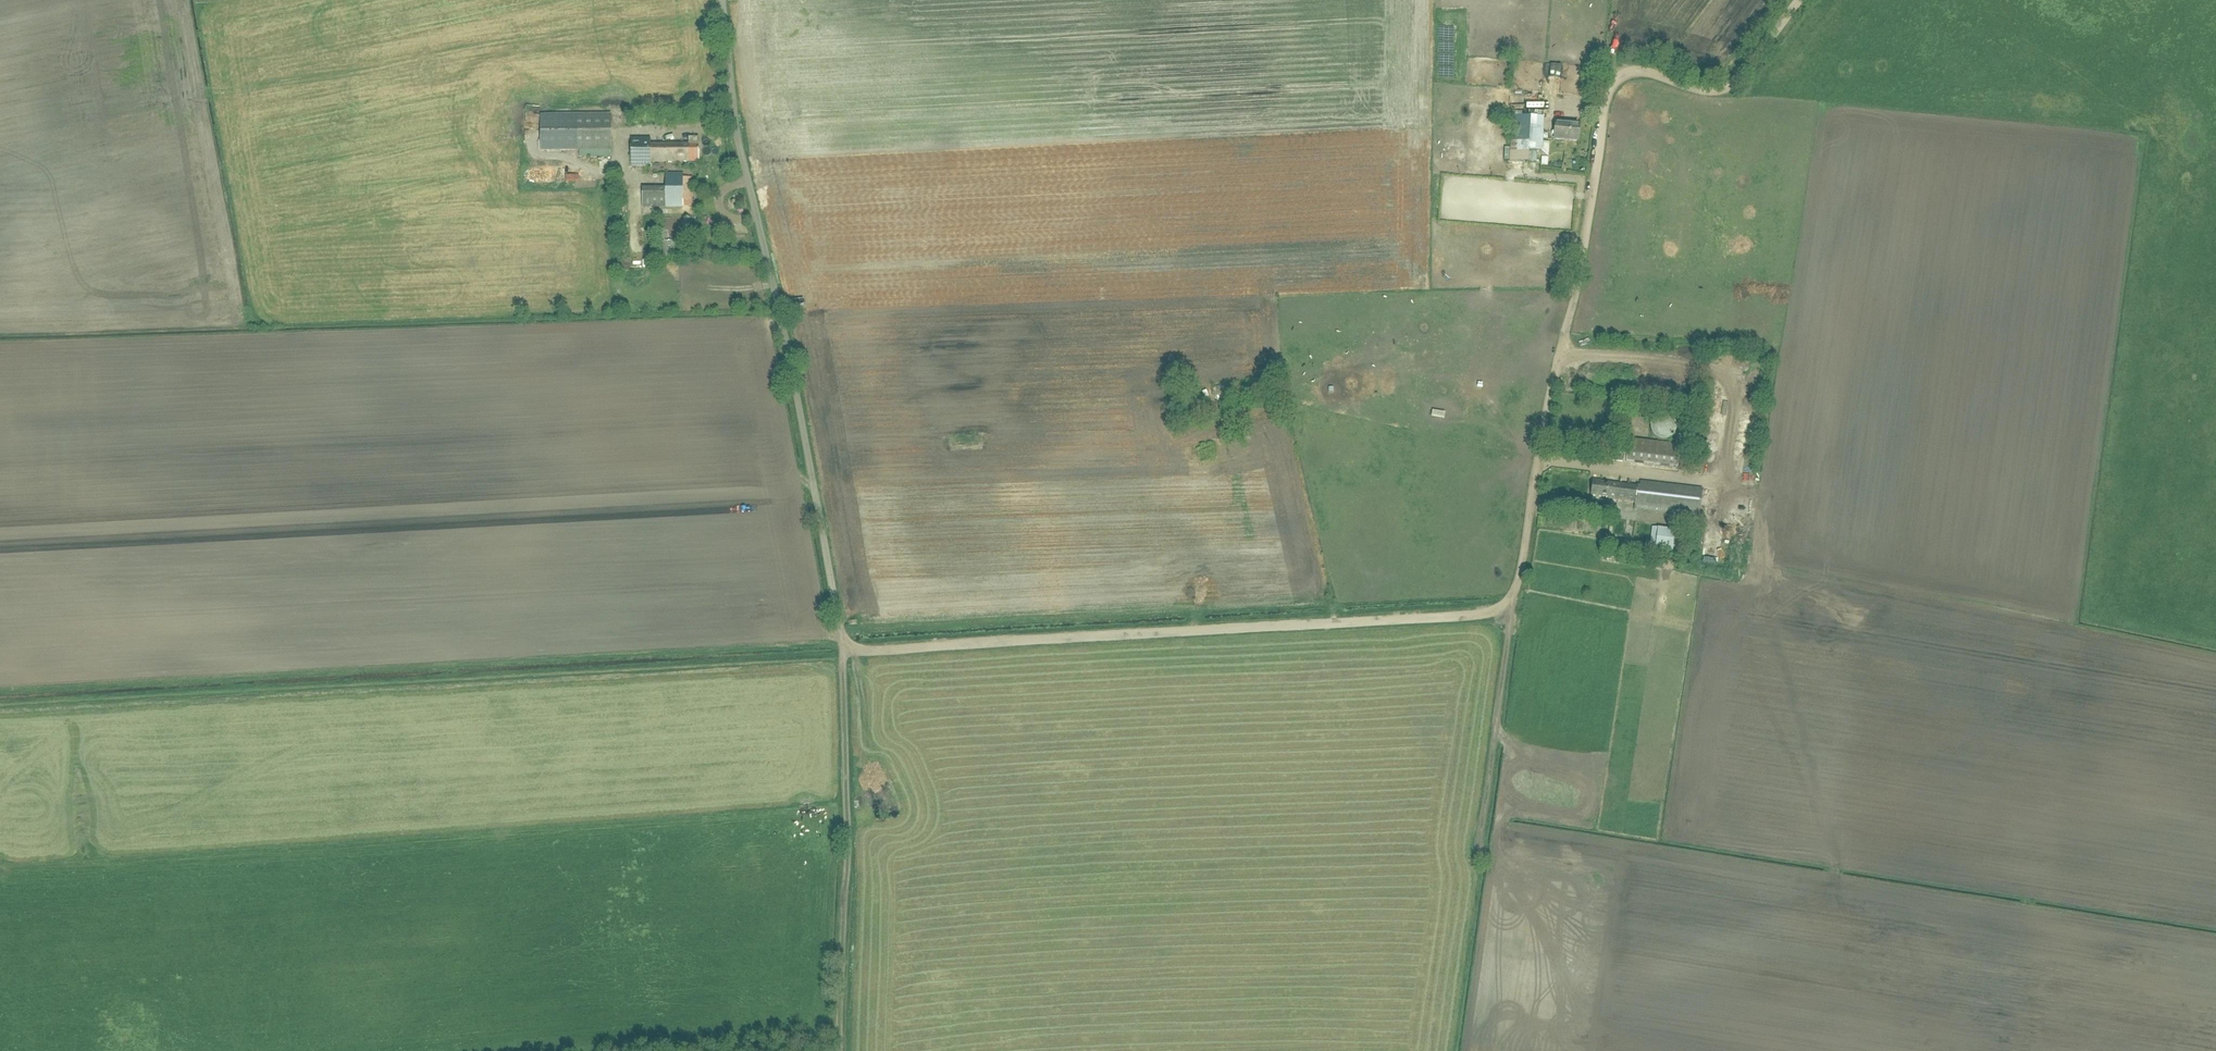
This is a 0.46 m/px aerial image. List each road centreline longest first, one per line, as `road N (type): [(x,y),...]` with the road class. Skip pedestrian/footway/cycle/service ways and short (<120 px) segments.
road 1 (track): [(844,653),(1477,617),(1501,607),(1519,581),(1616,73),(1636,69),(1722,90),(1799,0)]
road 2 (unclassified): [(844,653),(733,111),(722,0)]
road 3 (track): [(844,653),(835,1050)]

